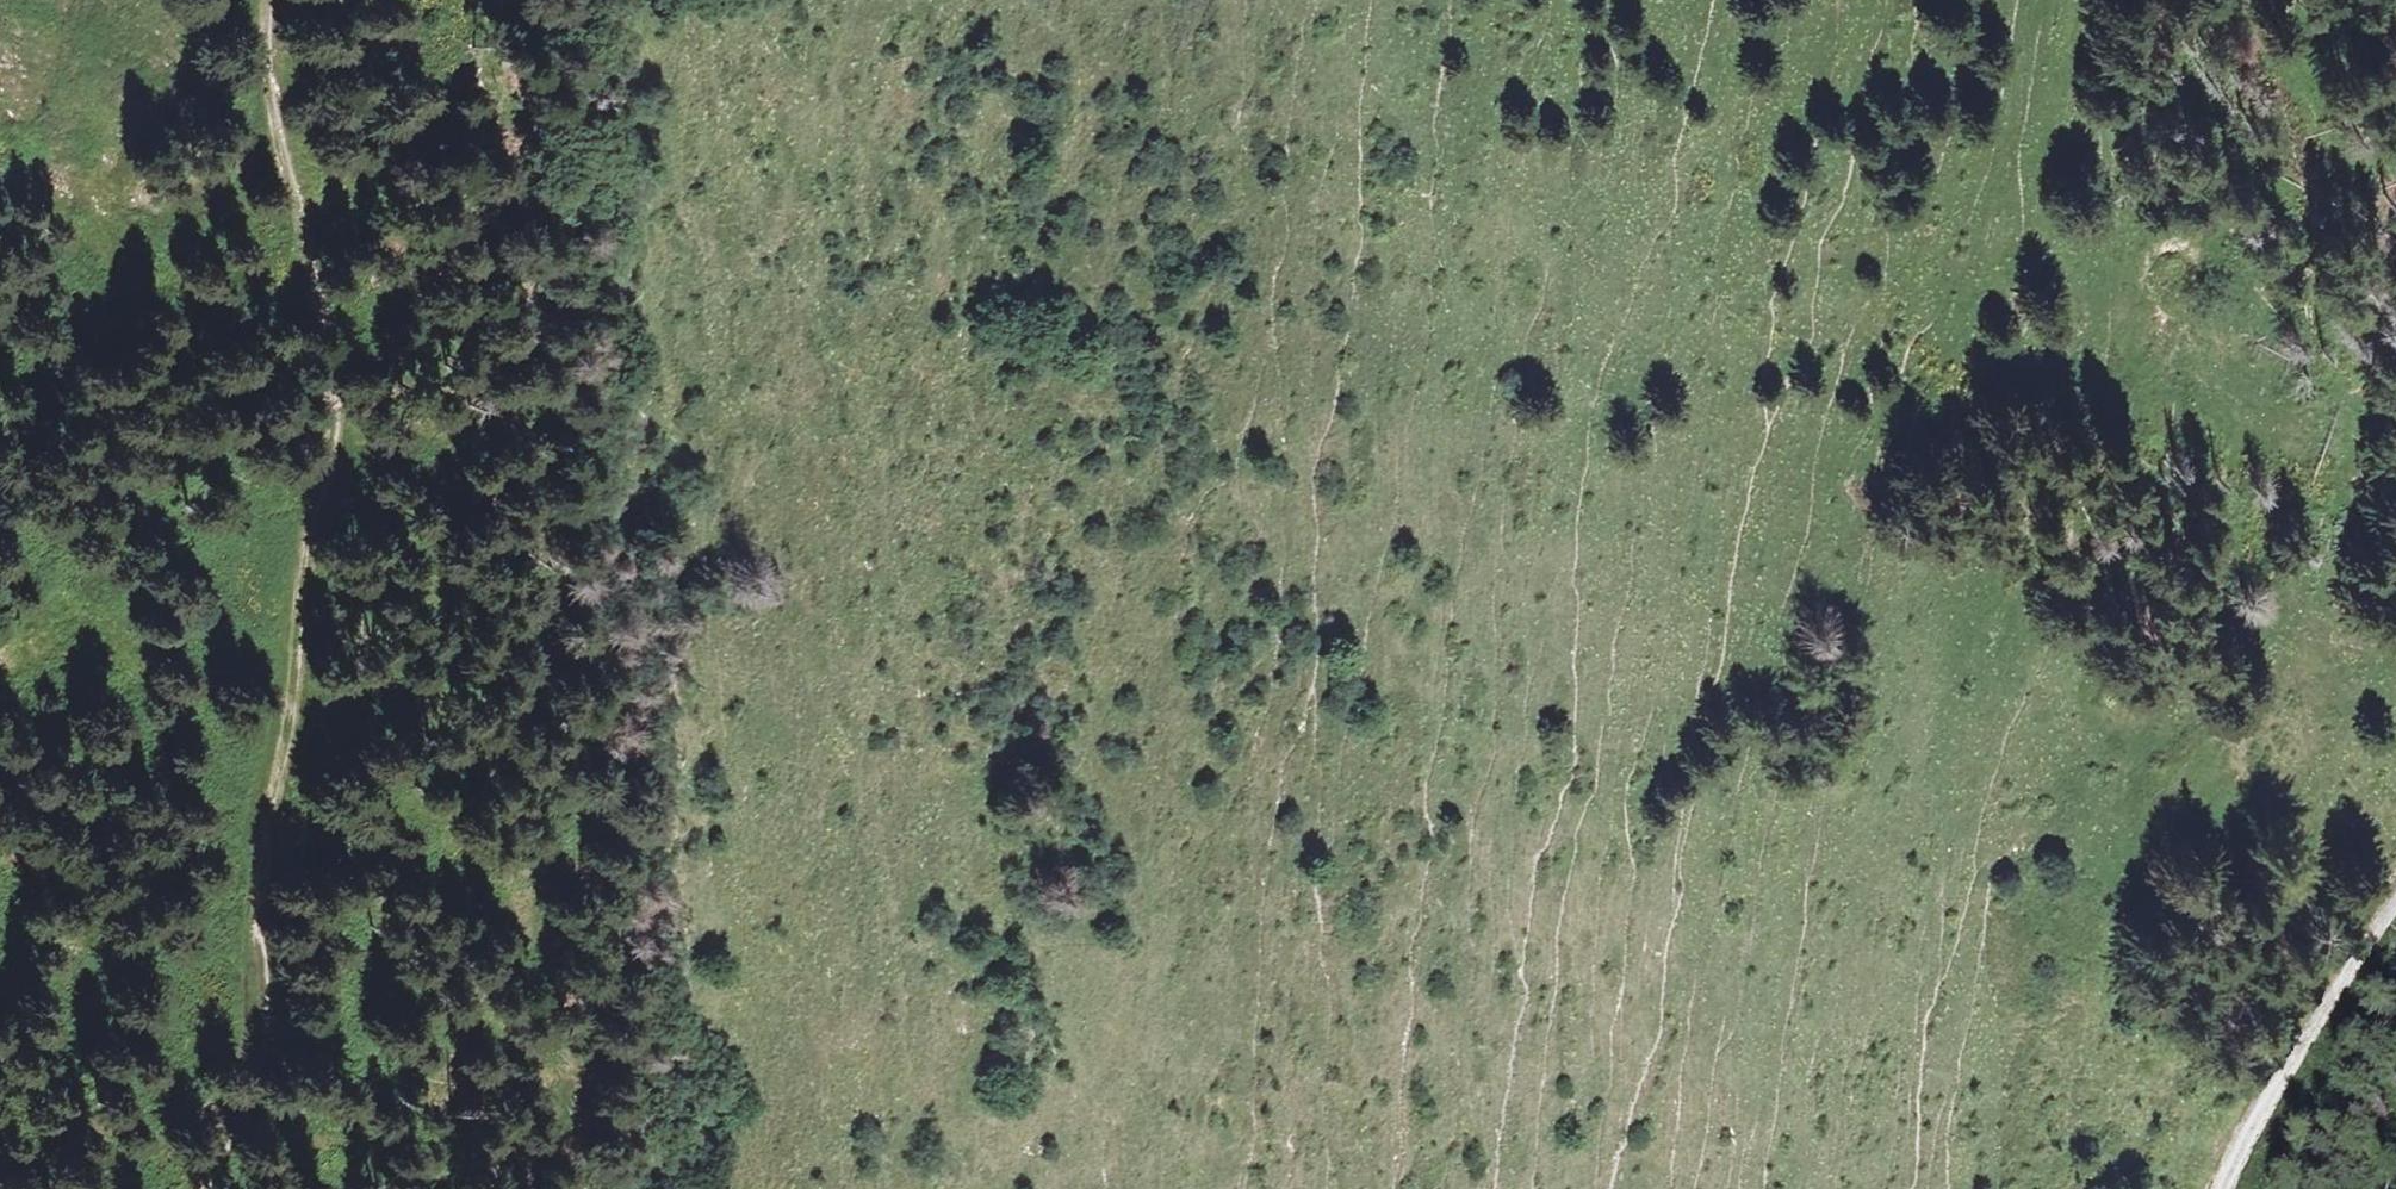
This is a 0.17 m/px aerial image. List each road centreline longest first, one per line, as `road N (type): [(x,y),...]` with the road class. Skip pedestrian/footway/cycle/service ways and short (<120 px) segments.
road 1 (track): [(188,1188),(254,1009),(259,895),(288,767),(313,525),(339,430),(335,362),(253,0)]
road 2 (track): [(2221,1188),(2295,1055),(2395,903)]

